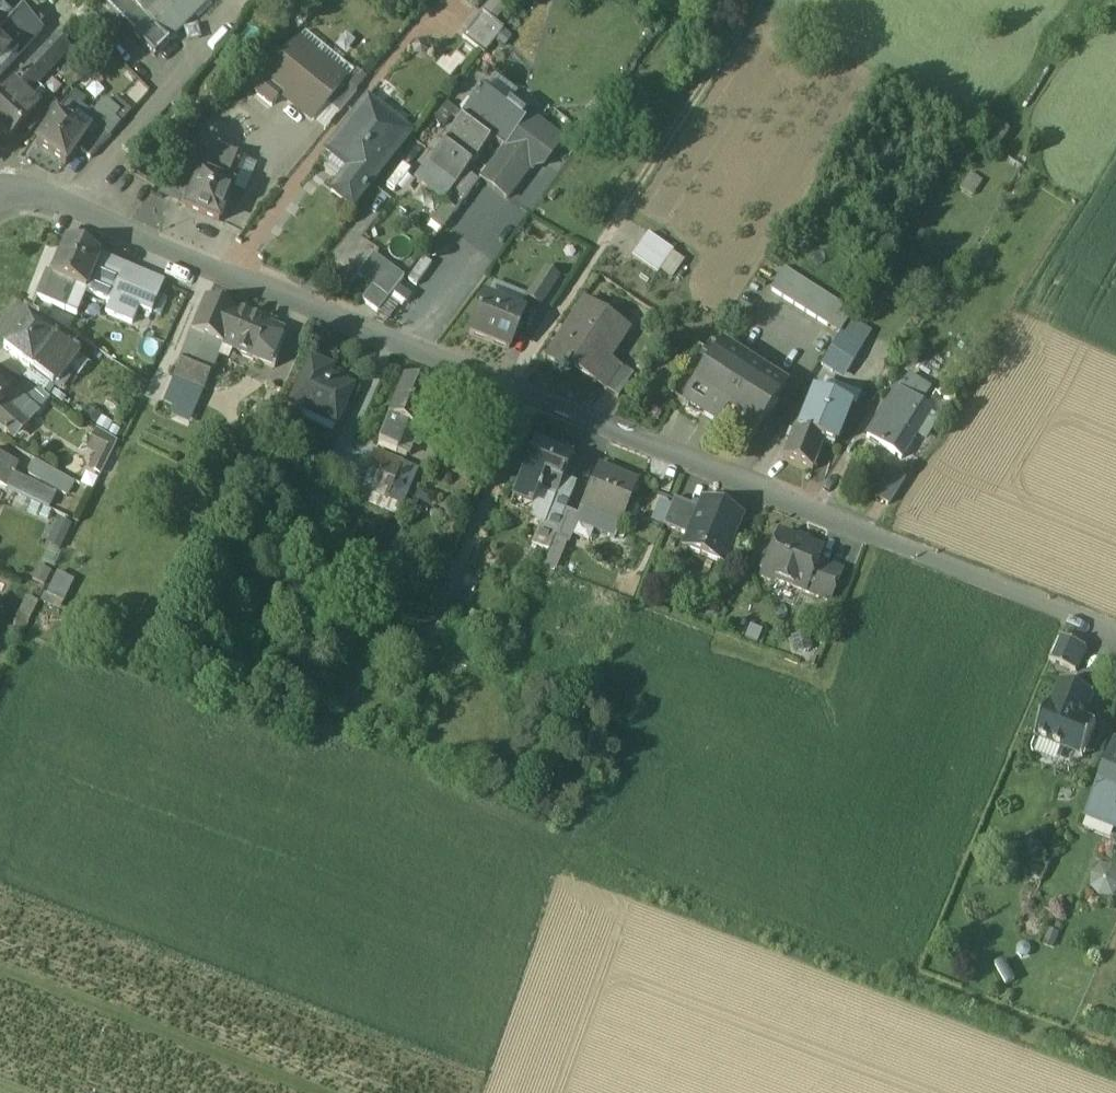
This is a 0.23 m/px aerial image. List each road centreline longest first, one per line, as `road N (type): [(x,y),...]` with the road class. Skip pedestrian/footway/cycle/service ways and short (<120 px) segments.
road 1 (residential): [(0,192),(38,190),(514,394),(1115,637)]
road 2 (track): [(514,394),(778,0)]

